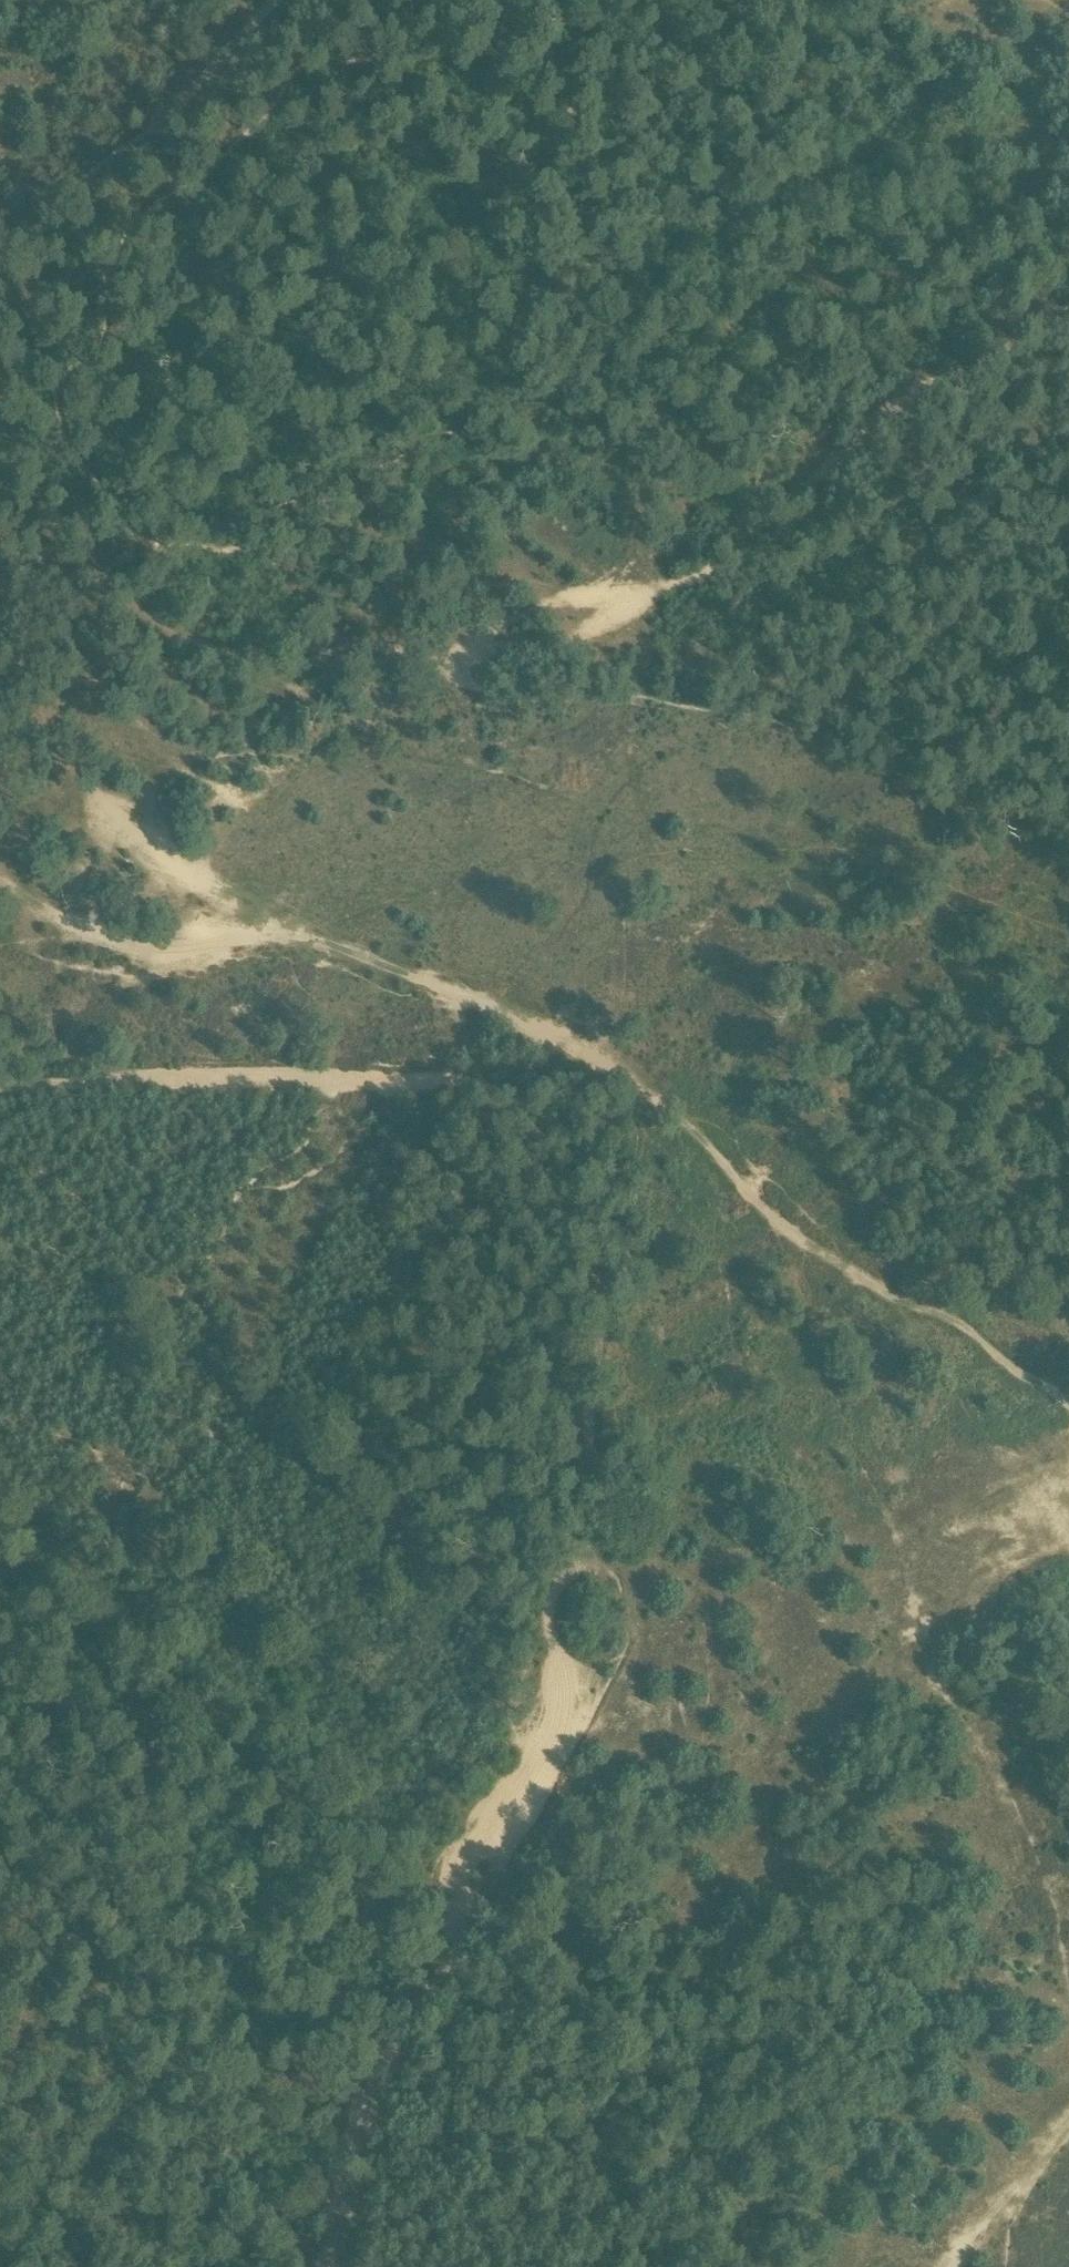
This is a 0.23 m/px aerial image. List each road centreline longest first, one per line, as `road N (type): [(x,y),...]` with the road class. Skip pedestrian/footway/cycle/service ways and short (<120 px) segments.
road 1 (track): [(504,1086),(557,1174),(571,1231),(604,1298),(614,1353),(591,1423),(588,1464),(606,1634),(594,1676),(443,1958),(397,2015),(342,2163),(324,2266)]
road 2 (track): [(0,1079),(504,1086)]

